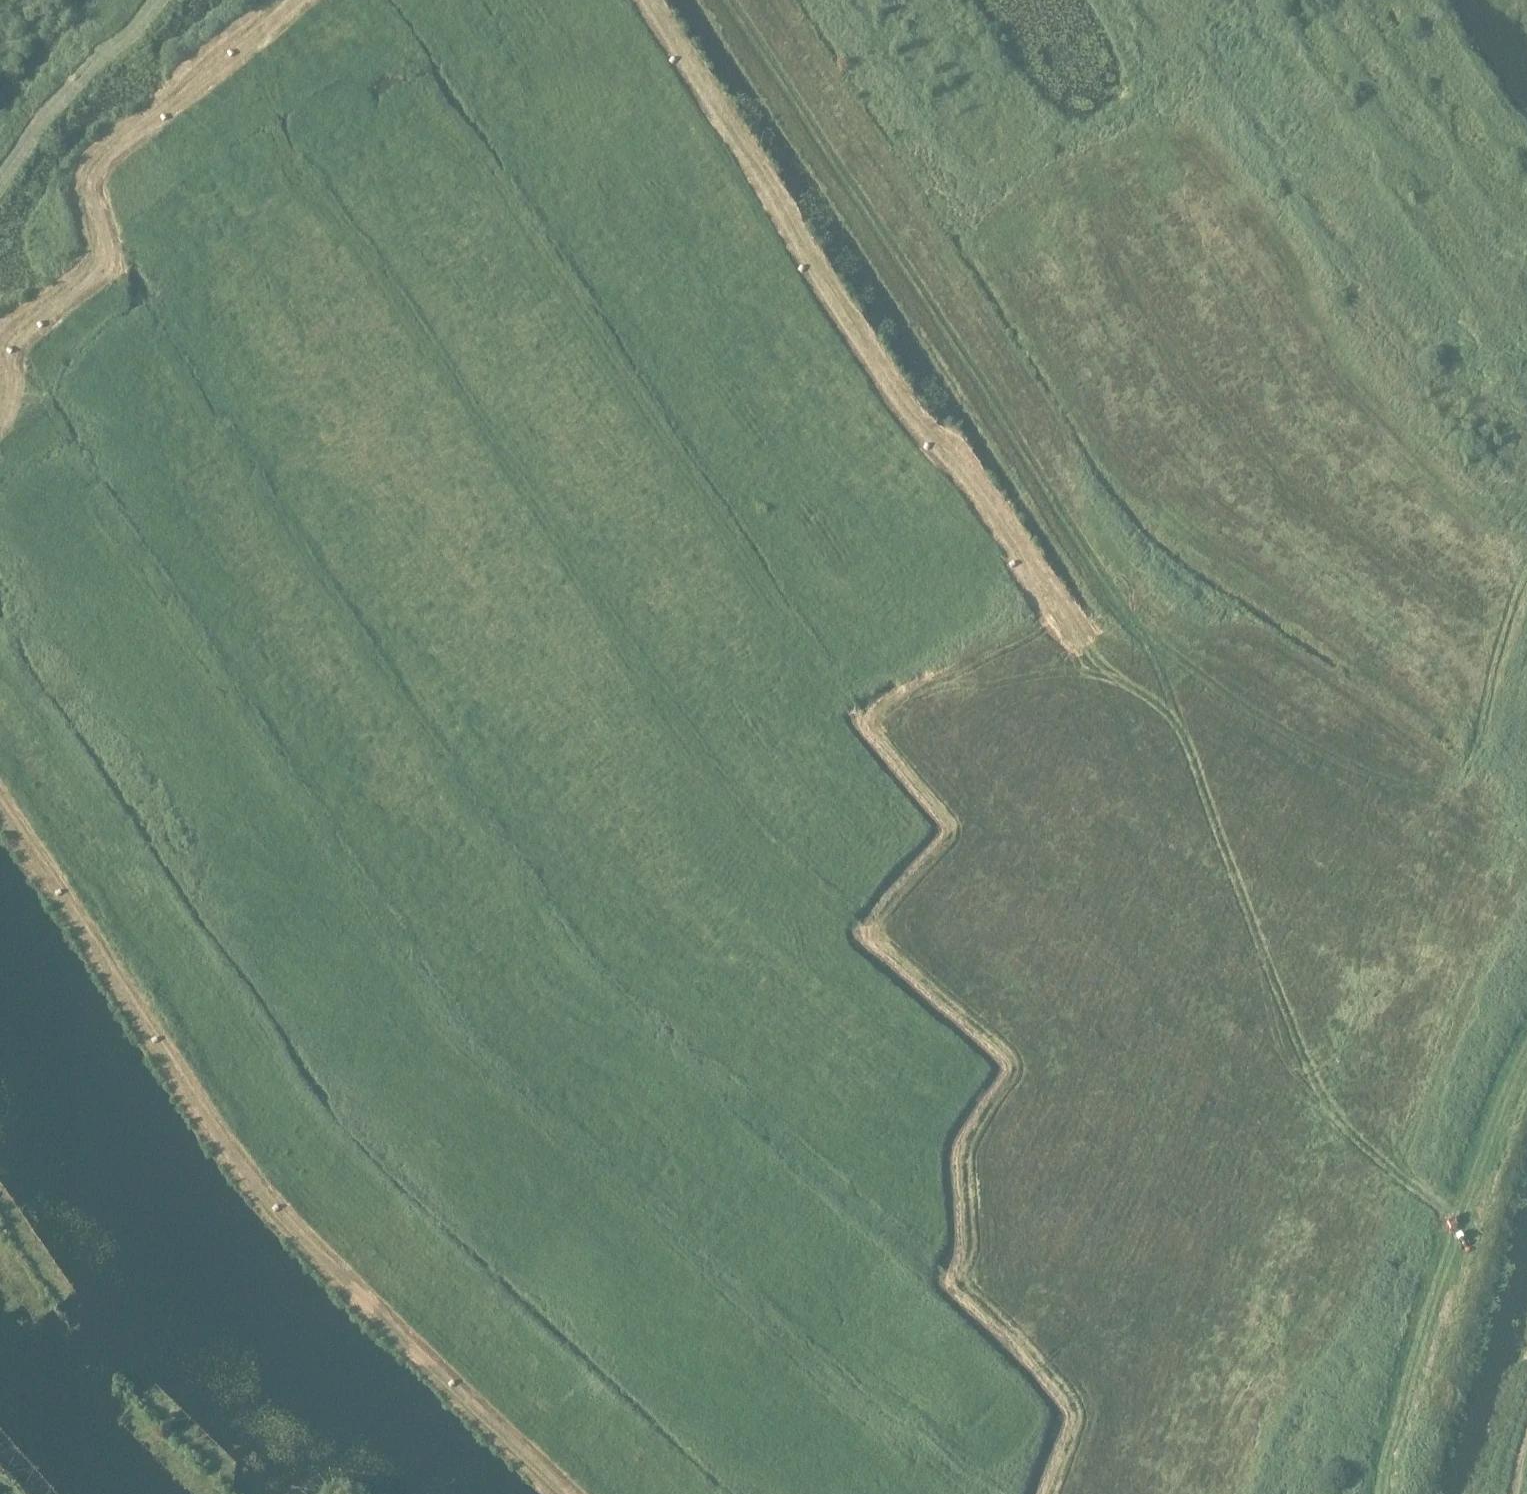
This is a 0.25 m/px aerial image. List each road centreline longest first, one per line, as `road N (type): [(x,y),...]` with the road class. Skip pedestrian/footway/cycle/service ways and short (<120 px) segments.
road 1 (track): [(1526,1049),(1476,1151),(1410,1341),(1378,1493)]

